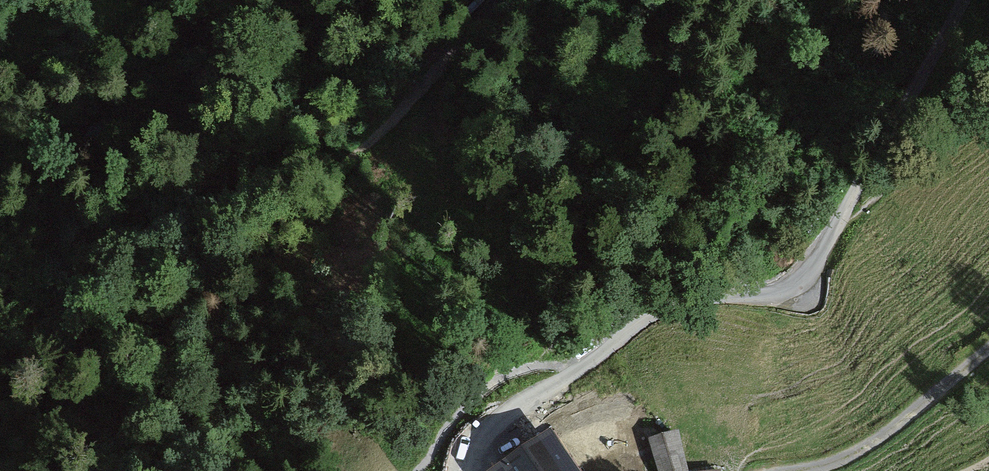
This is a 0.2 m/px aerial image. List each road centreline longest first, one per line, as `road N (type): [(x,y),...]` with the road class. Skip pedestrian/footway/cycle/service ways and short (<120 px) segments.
road 1 (track): [(0,357),(61,366),(153,330),(216,284),(387,125),(500,0)]
road 2 (track): [(960,0),(849,207)]
road 3 (track): [(800,470),(875,441),(988,349)]
road 4 (track): [(569,374),(545,365),(501,378),(458,412),(417,470)]
road 5 (track): [(988,116),(897,184),(849,207)]

